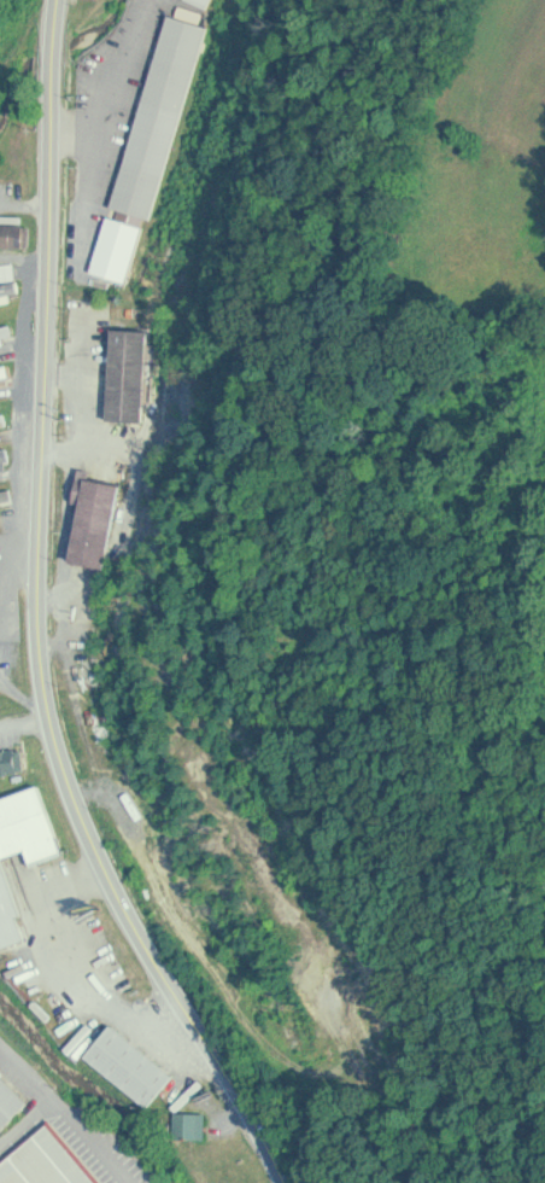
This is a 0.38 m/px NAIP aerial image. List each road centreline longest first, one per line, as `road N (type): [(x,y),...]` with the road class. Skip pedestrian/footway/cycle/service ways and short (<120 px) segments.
road 1 (secondary): [(283,1182),(117,893),(59,747),(46,678),(40,601),(59,0)]

